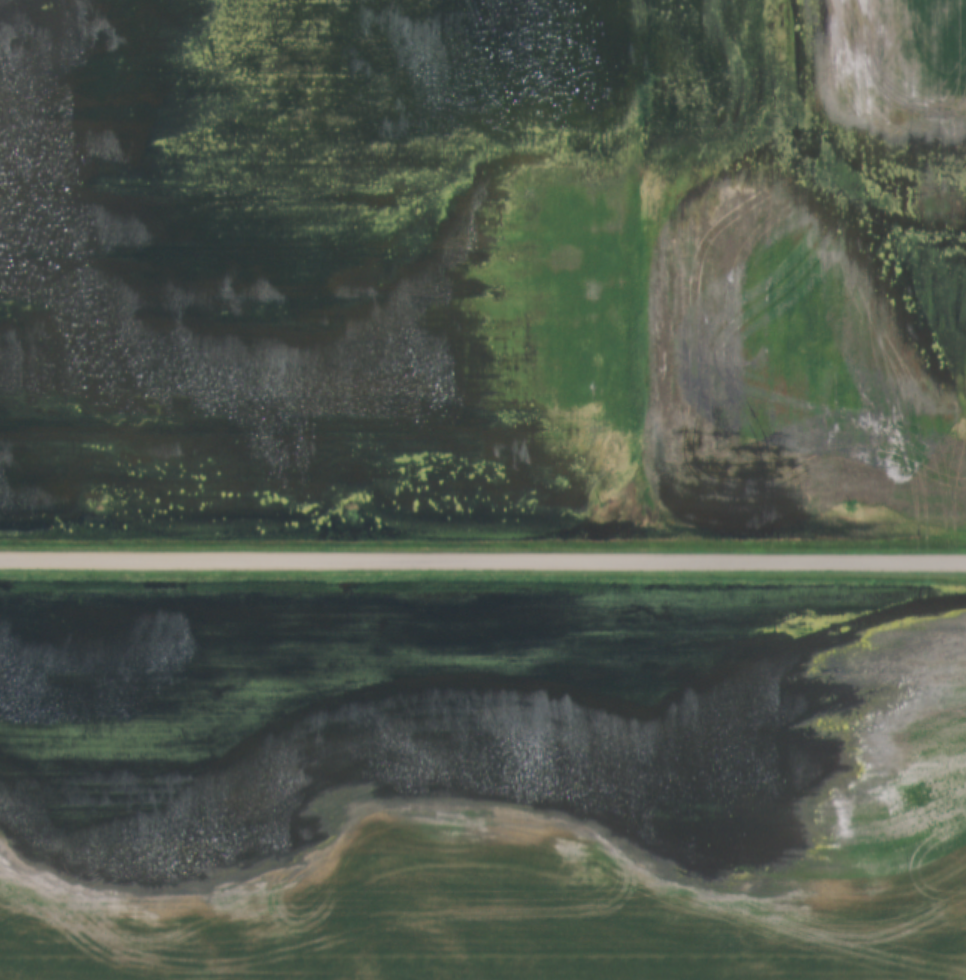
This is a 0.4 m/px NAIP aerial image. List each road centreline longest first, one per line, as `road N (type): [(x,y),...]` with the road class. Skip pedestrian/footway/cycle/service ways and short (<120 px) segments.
road 1 (residential): [(0,563),(965,565)]

